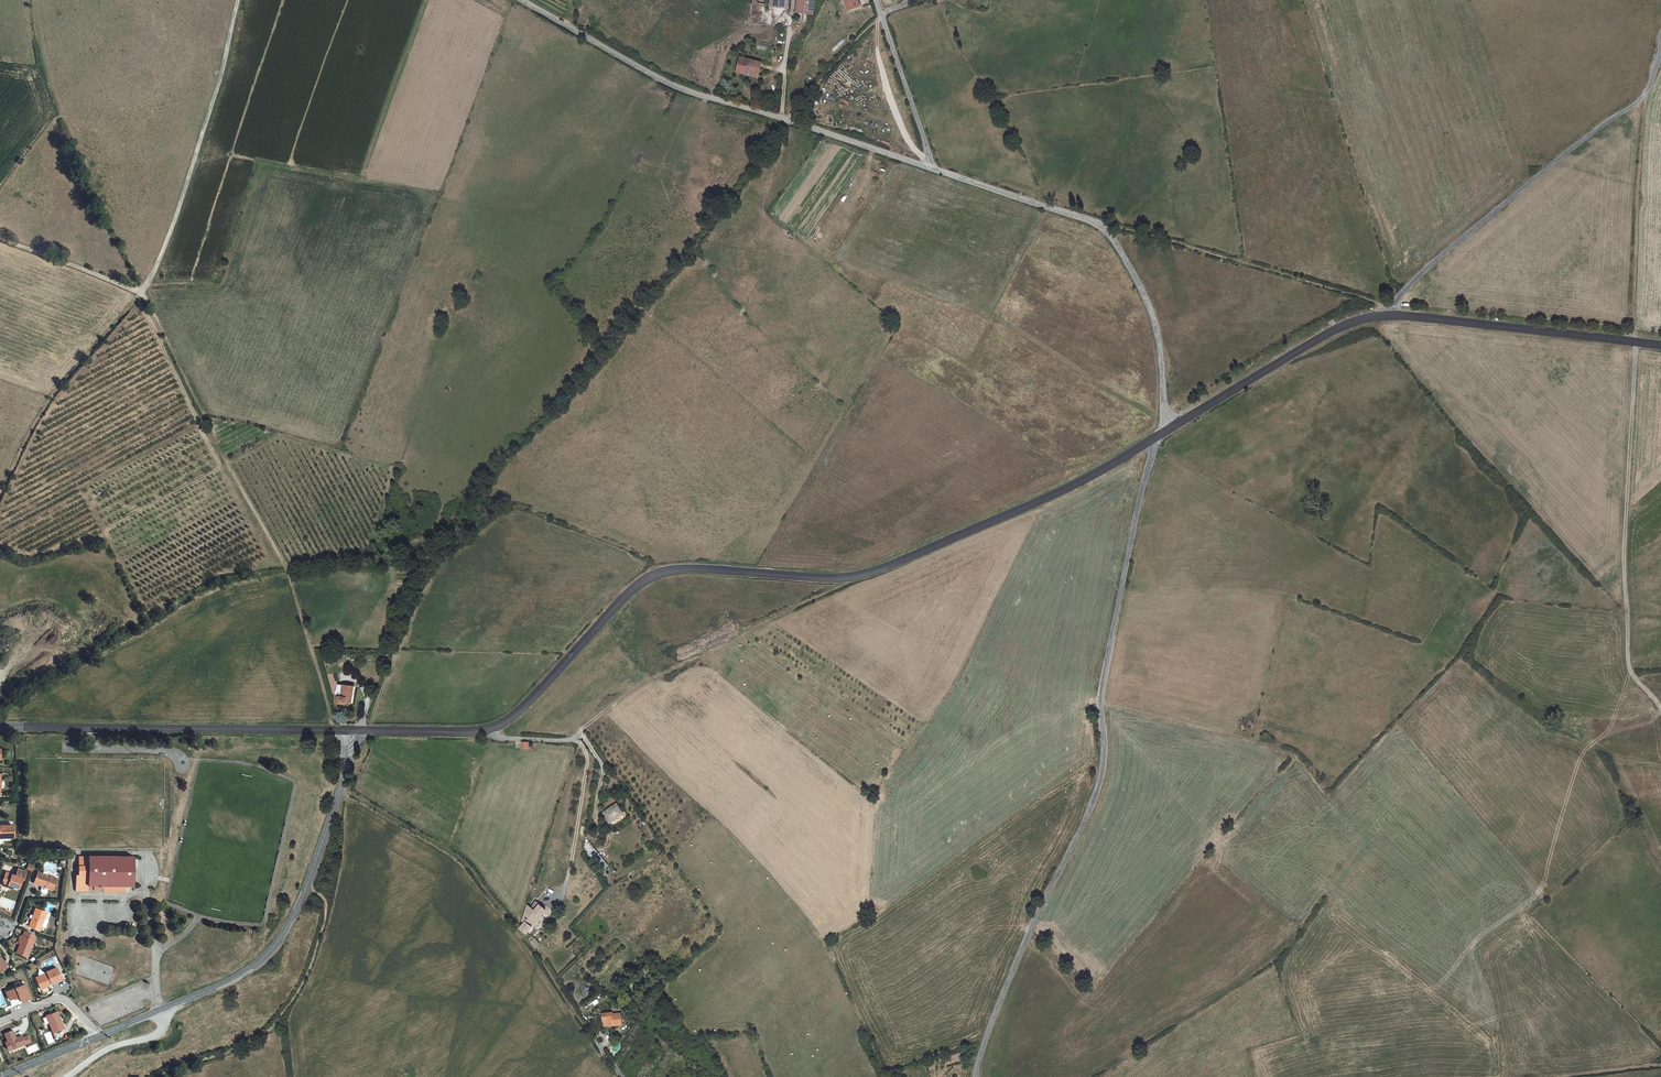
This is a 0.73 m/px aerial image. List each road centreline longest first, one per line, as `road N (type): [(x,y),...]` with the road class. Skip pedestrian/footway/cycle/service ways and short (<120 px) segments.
road 1 (secondary): [(1165,431),(1077,486),(850,577),(696,568),(649,577),(506,721),(485,731),(356,732)]
road 2 (track): [(781,121),(763,158),(686,259),(430,552),(284,568)]
road 3 (unclassified): [(1165,431),(1136,518),(1101,686),(1098,784),(1029,932),(975,1076)]
road 4 (track): [(1644,97),(1624,594),(1629,675),(1660,715)]
road 5 (unclassified): [(519,0),(649,75),(932,168)]
road 6 (tertiary): [(96,1038),(250,971),(278,946),(356,732)]
road 7 (unclassified): [(932,168),(1104,227),(1152,312),(1165,431)]
road 8 (unclassified): [(1394,313),(1413,281),(1644,97),(1660,49)]
road 9 (secondary): [(356,732),(0,728)]
road 10 (track): [(576,737),(653,674),(850,577)]
road 11 (track): [(284,568),(191,405),(141,292)]
road 12 (unclassified): [(141,292),(157,270),(238,0)]
road 13 (secondary): [(1660,341),(1394,313)]
road 14 (secondary): [(1394,313),(1325,333),(1165,431)]
road 15 (track): [(141,292),(54,399),(0,497)]
road 16 (residential): [(876,0),(932,168)]
road 17 (track): [(333,732),(284,568)]
road 18 (track): [(576,737),(586,762),(563,898)]
road 19 (track): [(0,240),(141,292)]

